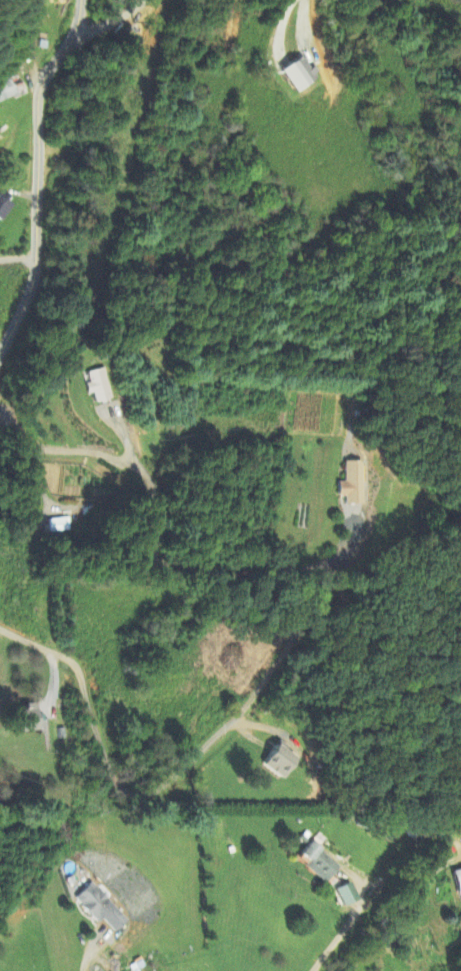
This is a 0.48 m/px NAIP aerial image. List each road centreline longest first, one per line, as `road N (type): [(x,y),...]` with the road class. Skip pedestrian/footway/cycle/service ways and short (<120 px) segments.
road 1 (residential): [(0,629),(72,664),(87,685),(113,782),(152,790),(173,782),(241,714),(308,623),(328,576)]
road 2 (residential): [(0,364),(36,286),(40,90),(76,30),(80,0)]

